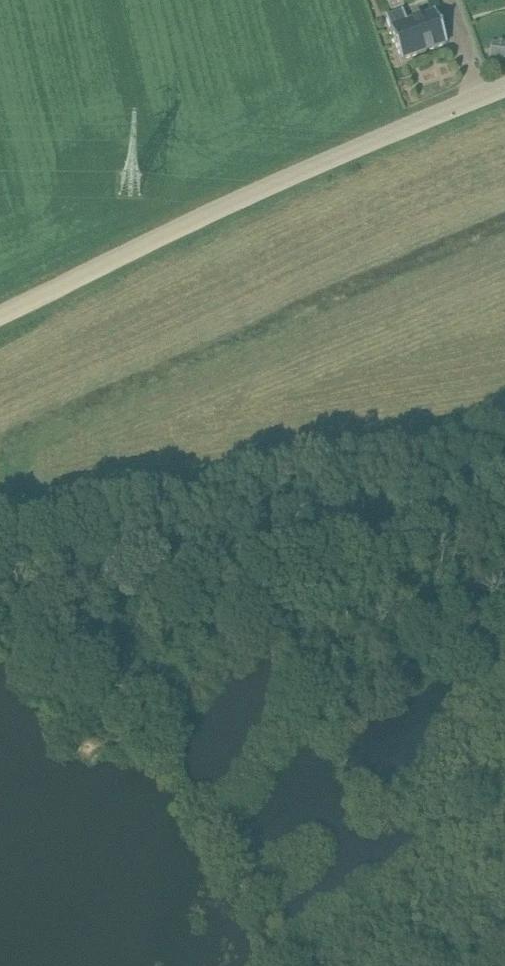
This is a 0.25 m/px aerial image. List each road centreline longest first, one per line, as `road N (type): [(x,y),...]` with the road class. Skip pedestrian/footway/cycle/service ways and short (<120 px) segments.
road 1 (unclassified): [(0,315),(367,142),(504,90)]

